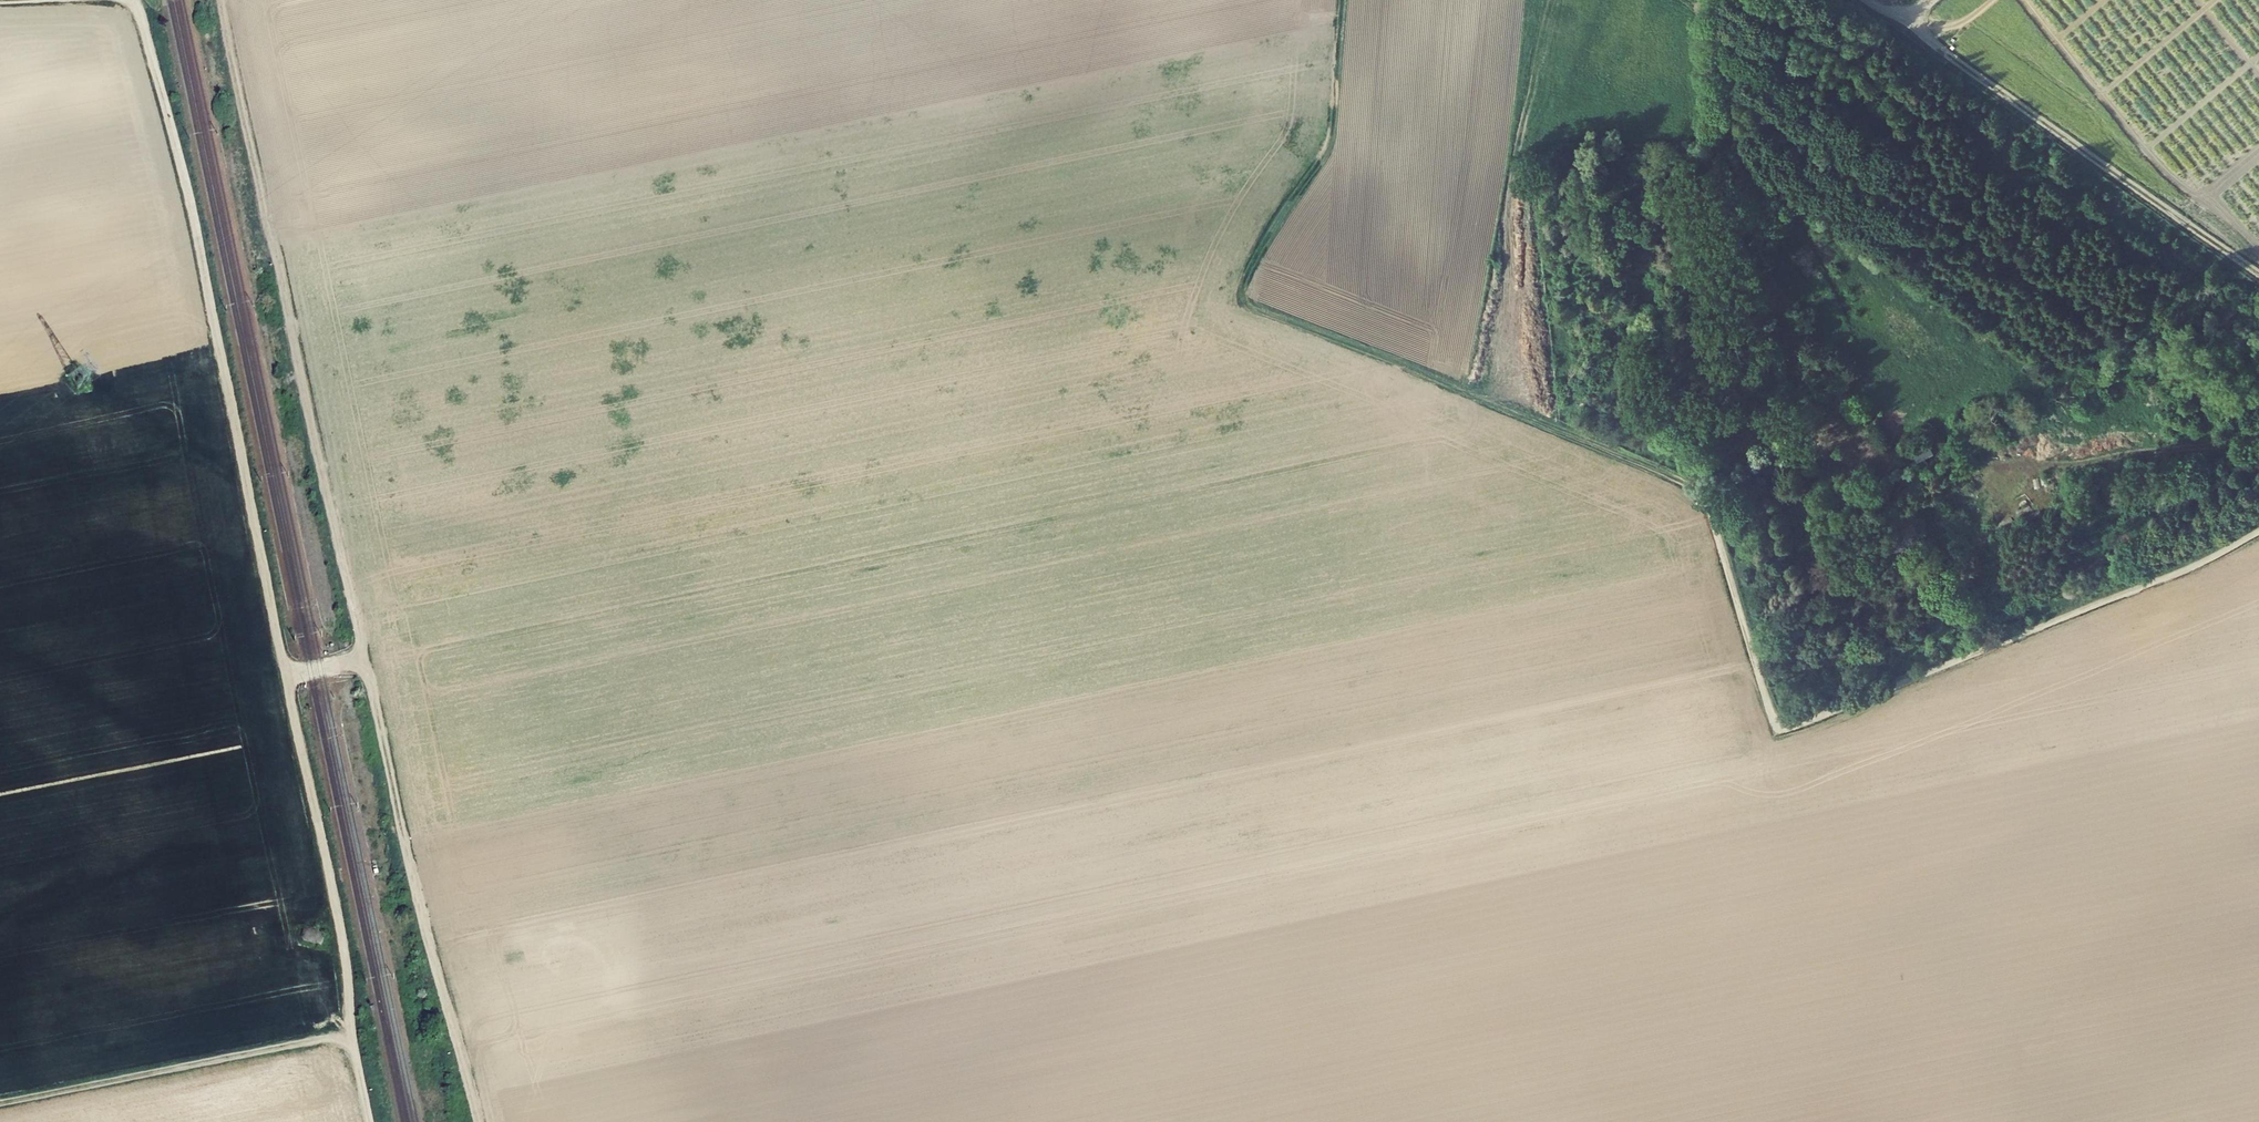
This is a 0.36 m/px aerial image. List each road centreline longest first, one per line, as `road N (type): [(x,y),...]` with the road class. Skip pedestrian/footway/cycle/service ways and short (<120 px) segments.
road 1 (track): [(476,1121),(406,849),(223,0)]
road 2 (unclassified): [(2258,531),(2186,569),(1787,726),(1772,717),(1708,505)]
road 3 (unclassified): [(1870,0),(2258,275)]

